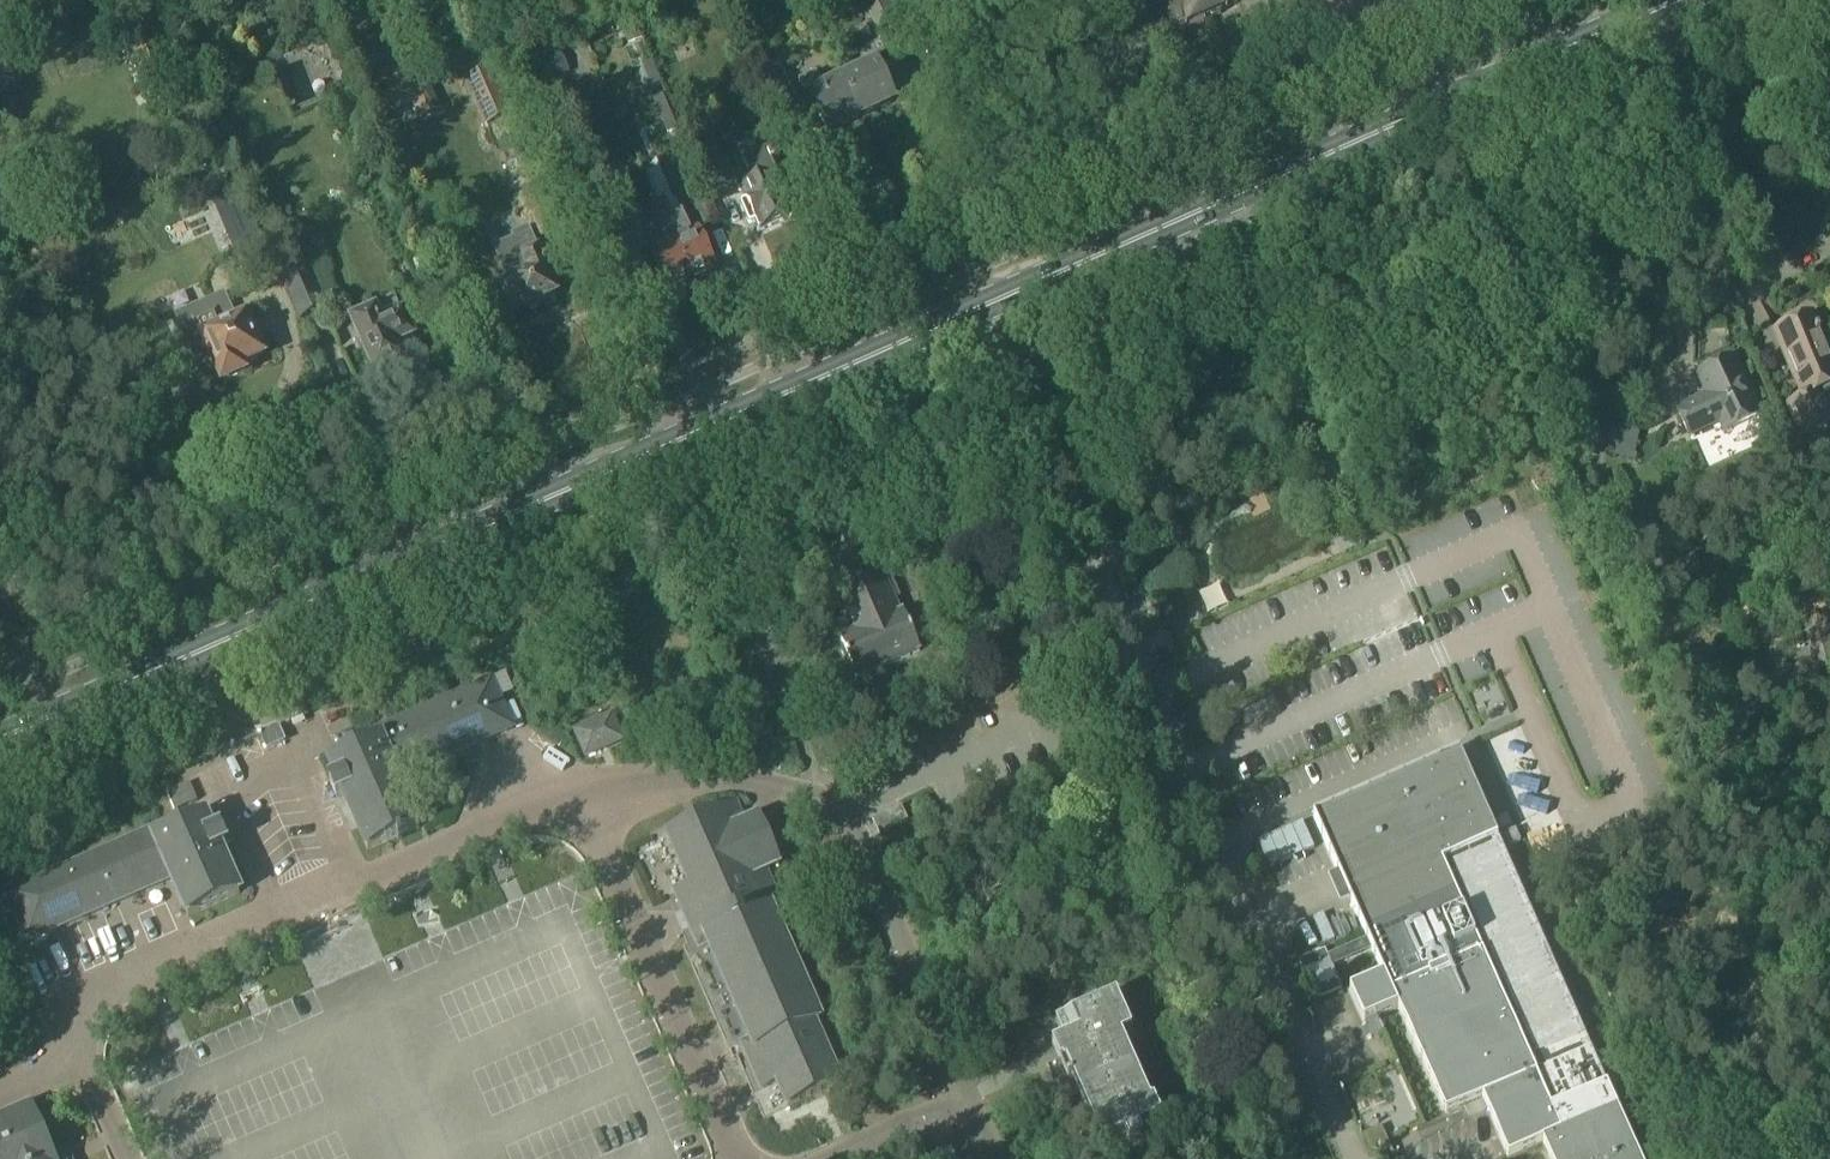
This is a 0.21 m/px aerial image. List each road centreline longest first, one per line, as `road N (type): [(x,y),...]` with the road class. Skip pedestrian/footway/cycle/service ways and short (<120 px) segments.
road 1 (primary): [(0,741),(1684,0)]

